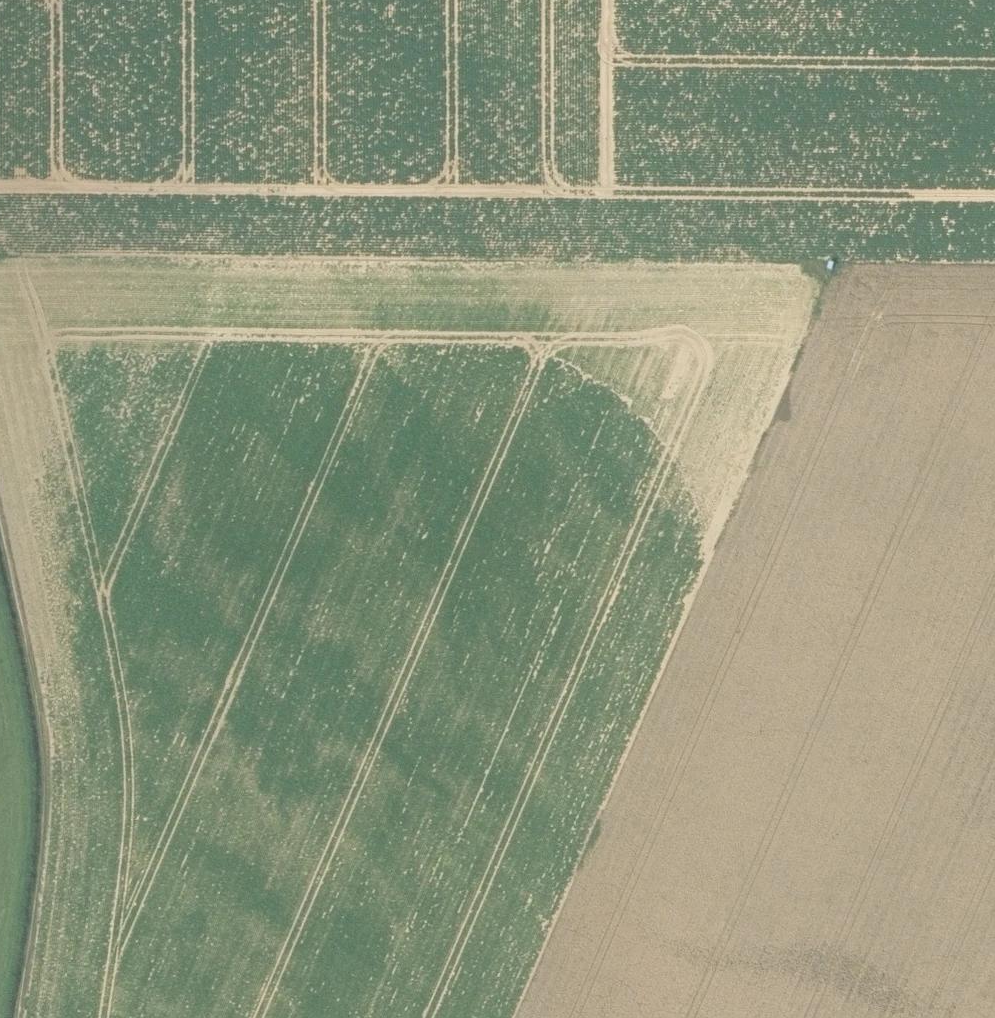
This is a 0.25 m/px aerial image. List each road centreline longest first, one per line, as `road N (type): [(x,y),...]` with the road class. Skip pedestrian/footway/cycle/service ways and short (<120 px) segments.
road 1 (track): [(15,1017),(42,776),(0,543)]

